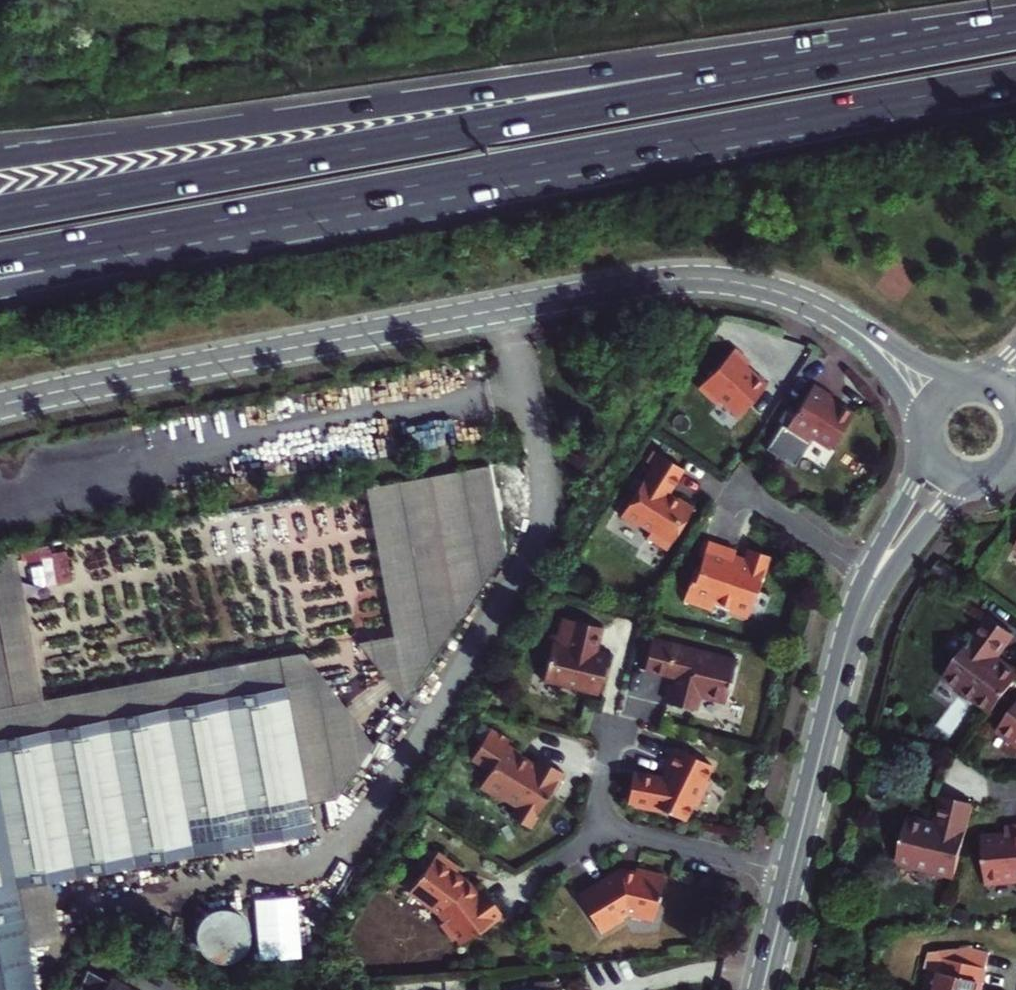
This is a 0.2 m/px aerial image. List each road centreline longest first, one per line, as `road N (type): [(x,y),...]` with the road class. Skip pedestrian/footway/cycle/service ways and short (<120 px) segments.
road 1 (trunk): [(1015,31),(0,213)]
road 2 (trunk): [(1015,18),(108,143)]
road 3 (tertiary): [(0,405),(669,279),(744,283),(835,317)]
road 4 (trunk): [(207,222),(1015,79)]
road 5 (tertiary): [(792,873),(846,649)]
road 6 (tertiary): [(846,649),(898,560),(950,500),(981,477)]
road 7 (tertiary): [(927,445),(863,580),(846,649)]
road 8 (trunk): [(0,284),(207,222)]
road 9 (trunk): [(0,259),(207,222)]
road 10 (residential): [(792,873),(593,823)]
road 11 (tertiary): [(835,317),(878,358),(925,434)]
road 12 (tertiary): [(962,381),(835,317)]
road 13 (tertiary): [(763,989),(792,873)]

